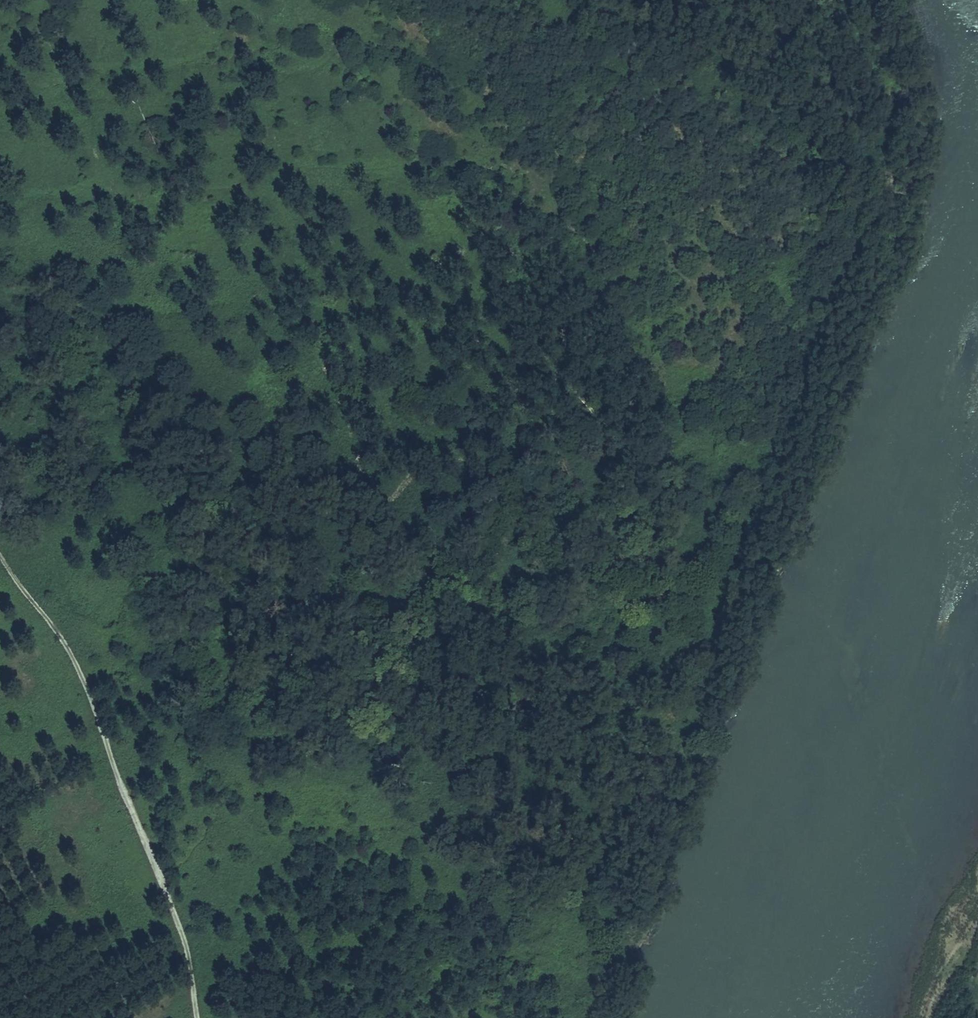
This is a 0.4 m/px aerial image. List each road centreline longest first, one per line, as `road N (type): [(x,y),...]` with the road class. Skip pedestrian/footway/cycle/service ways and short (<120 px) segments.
road 1 (track): [(203,1017),(188,955),(86,682),(0,555)]

